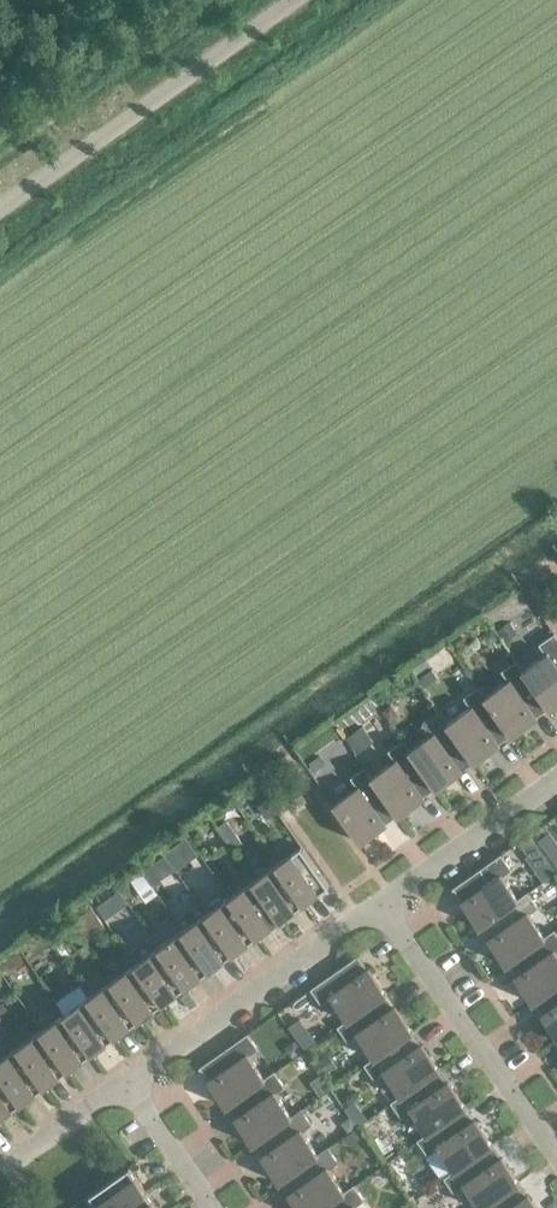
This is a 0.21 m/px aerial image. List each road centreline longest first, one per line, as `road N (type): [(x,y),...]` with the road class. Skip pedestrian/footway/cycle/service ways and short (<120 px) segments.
road 1 (residential): [(0,210),(298,0)]
road 2 (residential): [(125,1083),(379,904)]
road 3 (residential): [(556,1157),(379,904)]
road 4 (residential): [(379,904),(556,778)]
road 5 (residential): [(0,1172),(125,1083)]
road 6 (residential): [(213,1207),(125,1083)]

